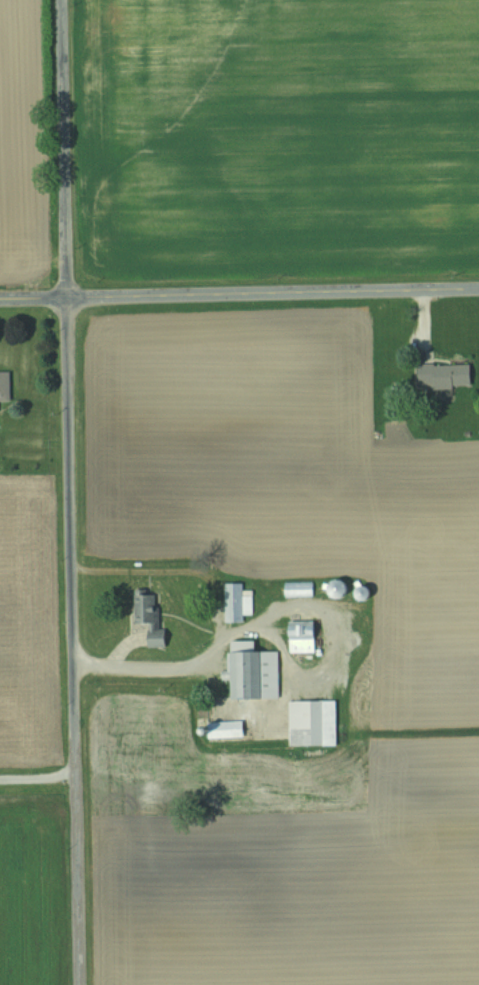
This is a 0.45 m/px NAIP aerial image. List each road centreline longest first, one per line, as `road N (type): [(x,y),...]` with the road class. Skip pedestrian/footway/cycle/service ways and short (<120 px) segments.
road 1 (residential): [(80,984),(62,0)]
road 2 (residential): [(0,299),(478,289)]

